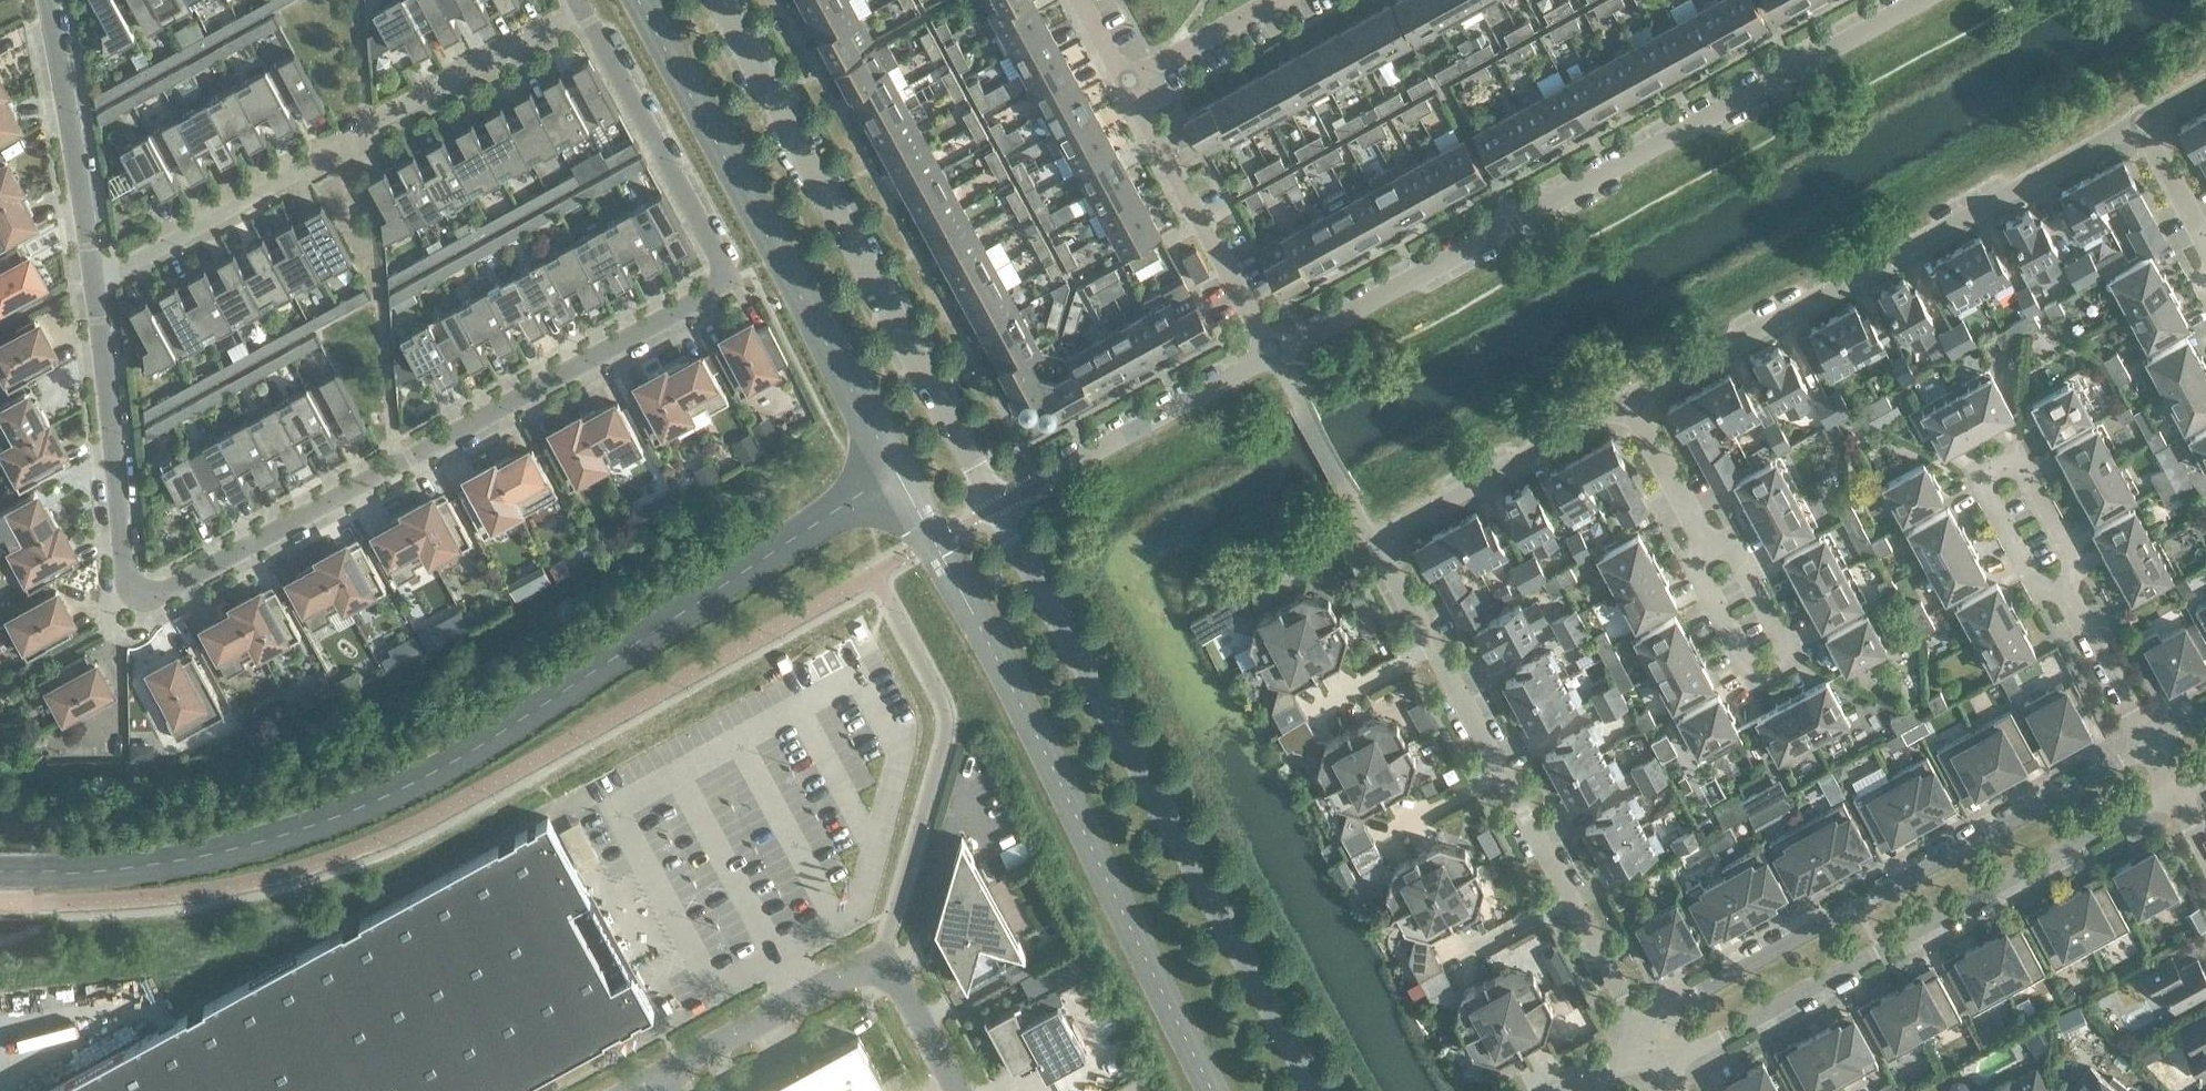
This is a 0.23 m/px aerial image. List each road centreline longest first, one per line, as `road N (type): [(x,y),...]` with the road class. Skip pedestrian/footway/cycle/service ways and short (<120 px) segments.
road 1 (residential): [(123,573),(141,591),(165,592),(721,282),(724,261),(586,14)]
road 2 (residential): [(1657,1051),(1381,537),(1633,401)]
road 3 (residential): [(1274,356),(1915,0)]
road 4 (unclassified): [(1316,1090),(996,509)]
road 5 (residential): [(2146,745),(1677,998),(1657,1051)]
road 6 (residential): [(1657,1051),(1709,1052),(2174,796)]
road 7 (unclassified): [(996,509),(720,0)]
road 8 (residential): [(1633,401),(2134,127)]
road 9 (residential): [(91,269),(586,14)]
road 10 (residential): [(2097,647),(2054,626),(1974,484),(2016,460),(2095,602)]
road 11 (unclassified): [(647,1083),(849,973),(870,969),(902,989),(957,1090)]
road 12 (residential): [(1696,515),(1691,560),(1756,693),(1803,669),(1730,537)]
road 13 (residential): [(996,509),(1274,356)]
road 14 (residential): [(1274,356),(1128,81)]
road 15 (residential): [(123,573),(91,269)]
road 16 (residential): [(91,269),(48,0)]
road 17 (residential): [(1128,81),(1281,0)]
road 18 (residential): [(2202,239),(2134,127)]
road 19 (residential): [(1696,515),(1633,401)]

